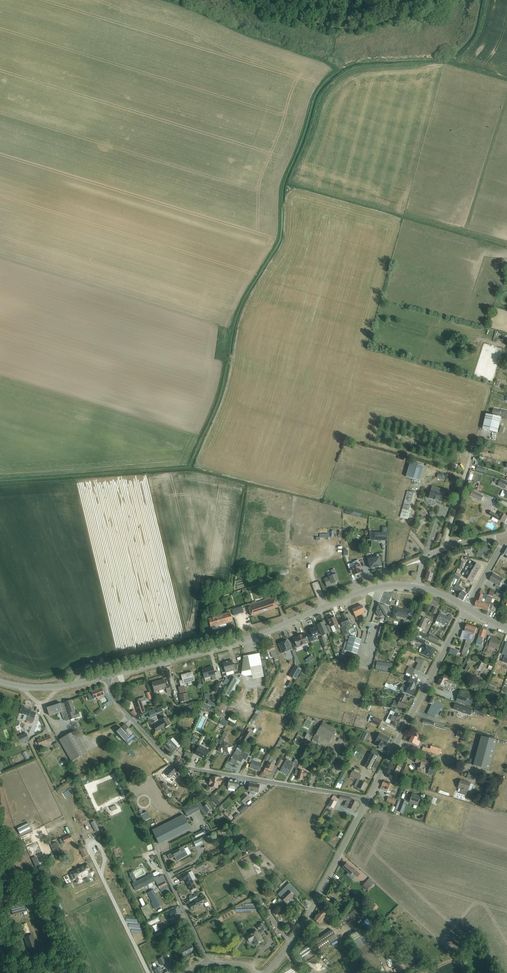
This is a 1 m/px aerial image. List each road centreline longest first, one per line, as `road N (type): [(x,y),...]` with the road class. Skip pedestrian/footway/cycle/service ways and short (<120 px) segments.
road 1 (tertiary): [(419,588),(367,590),(236,642),(107,676)]
road 2 (residential): [(367,800),(175,764),(111,695),(107,676)]
road 3 (unclassified): [(266,972),(302,928),(367,800)]
road 4 (track): [(399,0),(384,19),(340,26),(243,0)]
road 5 (residential): [(398,744),(466,608)]
road 6 (track): [(451,546),(480,431)]

